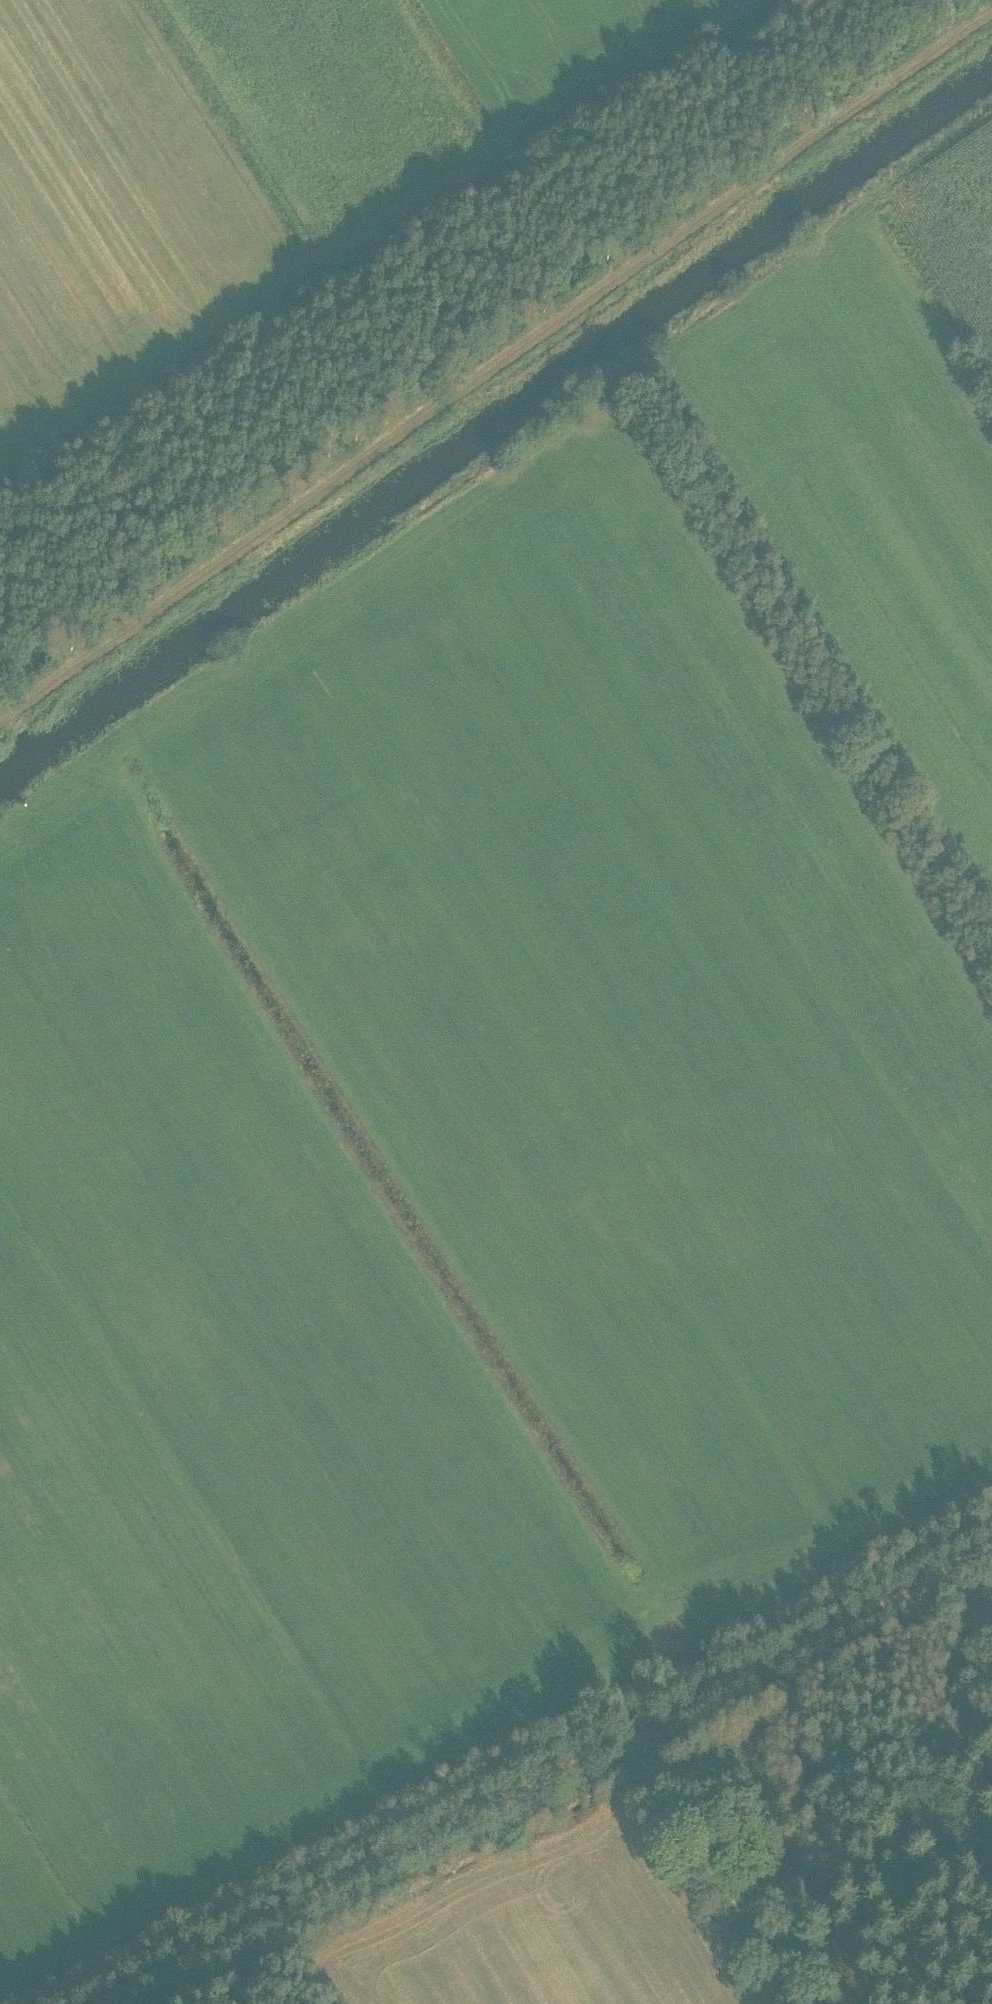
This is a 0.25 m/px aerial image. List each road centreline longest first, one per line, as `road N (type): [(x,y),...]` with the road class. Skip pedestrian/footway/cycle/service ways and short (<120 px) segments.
road 1 (track): [(118,2003),(991,1555)]
road 2 (track): [(991,1464),(738,1595),(677,1593),(633,1618)]
road 3 (track): [(606,1682),(805,2003)]

